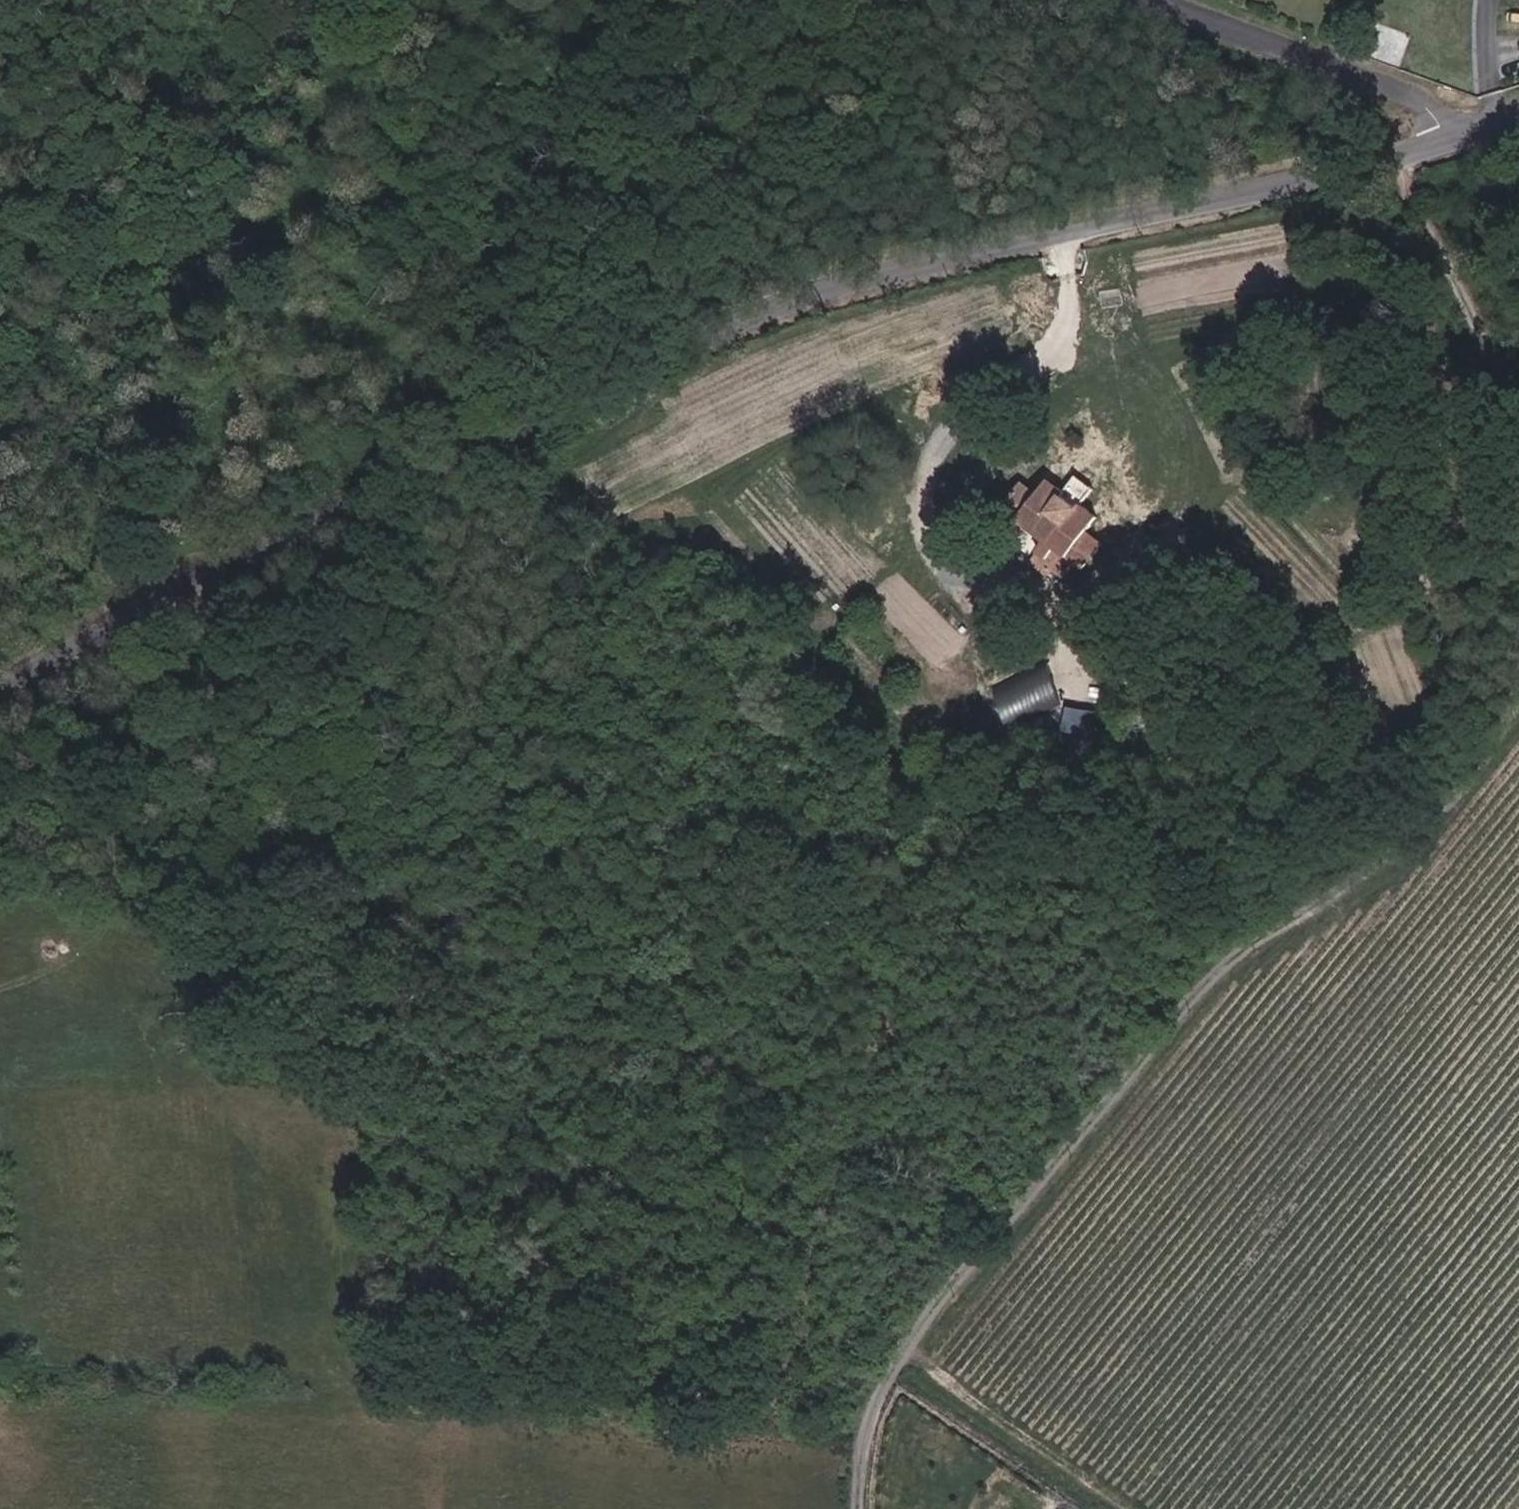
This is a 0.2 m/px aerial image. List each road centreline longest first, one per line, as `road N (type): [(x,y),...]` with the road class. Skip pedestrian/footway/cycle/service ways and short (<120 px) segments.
road 1 (residential): [(0,708),(599,374),(885,271),(1447,143)]
road 2 (residential): [(1447,143),(1425,107),(1406,95),(1161,0)]

